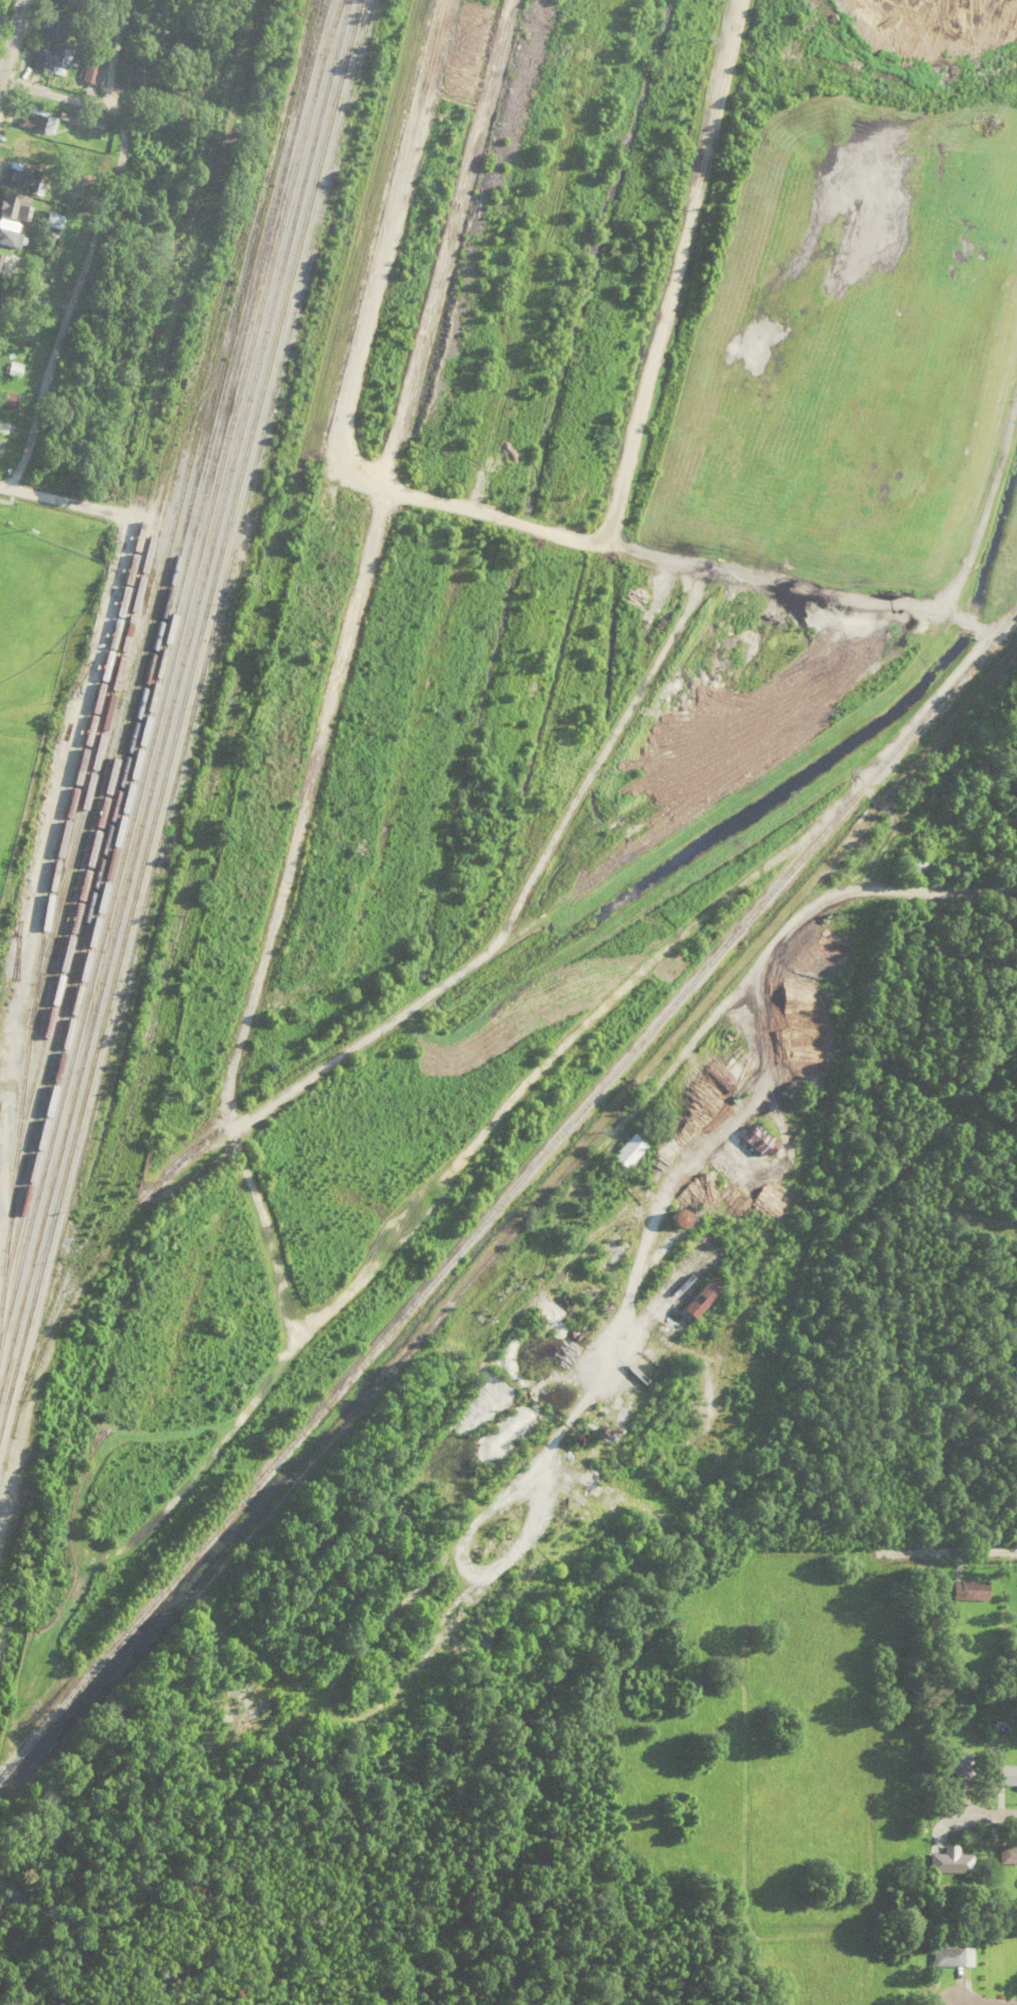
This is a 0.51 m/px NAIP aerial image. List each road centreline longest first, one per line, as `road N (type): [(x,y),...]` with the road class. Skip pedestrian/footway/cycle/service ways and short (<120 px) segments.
road 1 (residential): [(61,1397),(145,1258),(244,1144),(817,746),(956,621),(1005,638)]
road 2 (residential): [(453,1322),(533,1241),(585,1162),(791,920),(830,895),(862,889)]
road 3 (residential): [(1016,888),(862,889)]
road 4 (residential): [(0,487),(126,517)]

